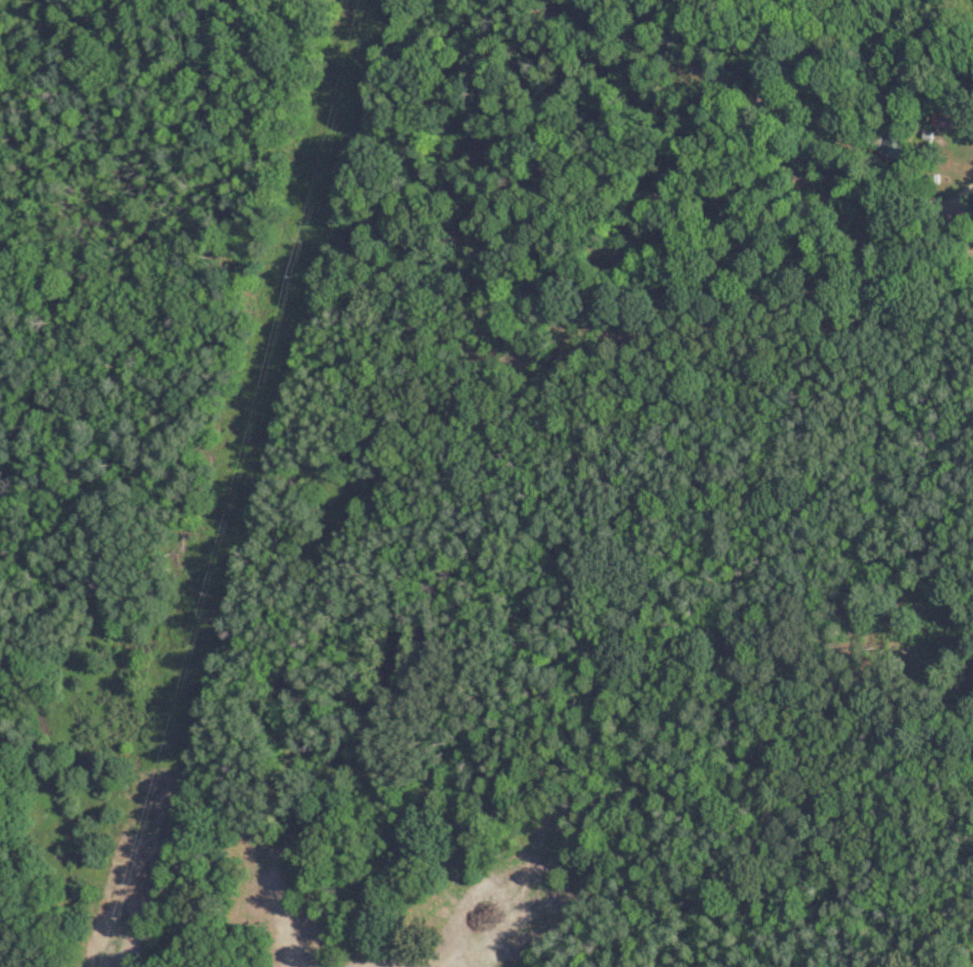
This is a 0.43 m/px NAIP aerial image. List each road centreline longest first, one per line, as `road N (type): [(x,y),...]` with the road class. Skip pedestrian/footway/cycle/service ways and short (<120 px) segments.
road 1 (residential): [(972,328),(778,145),(667,68),(524,0)]

